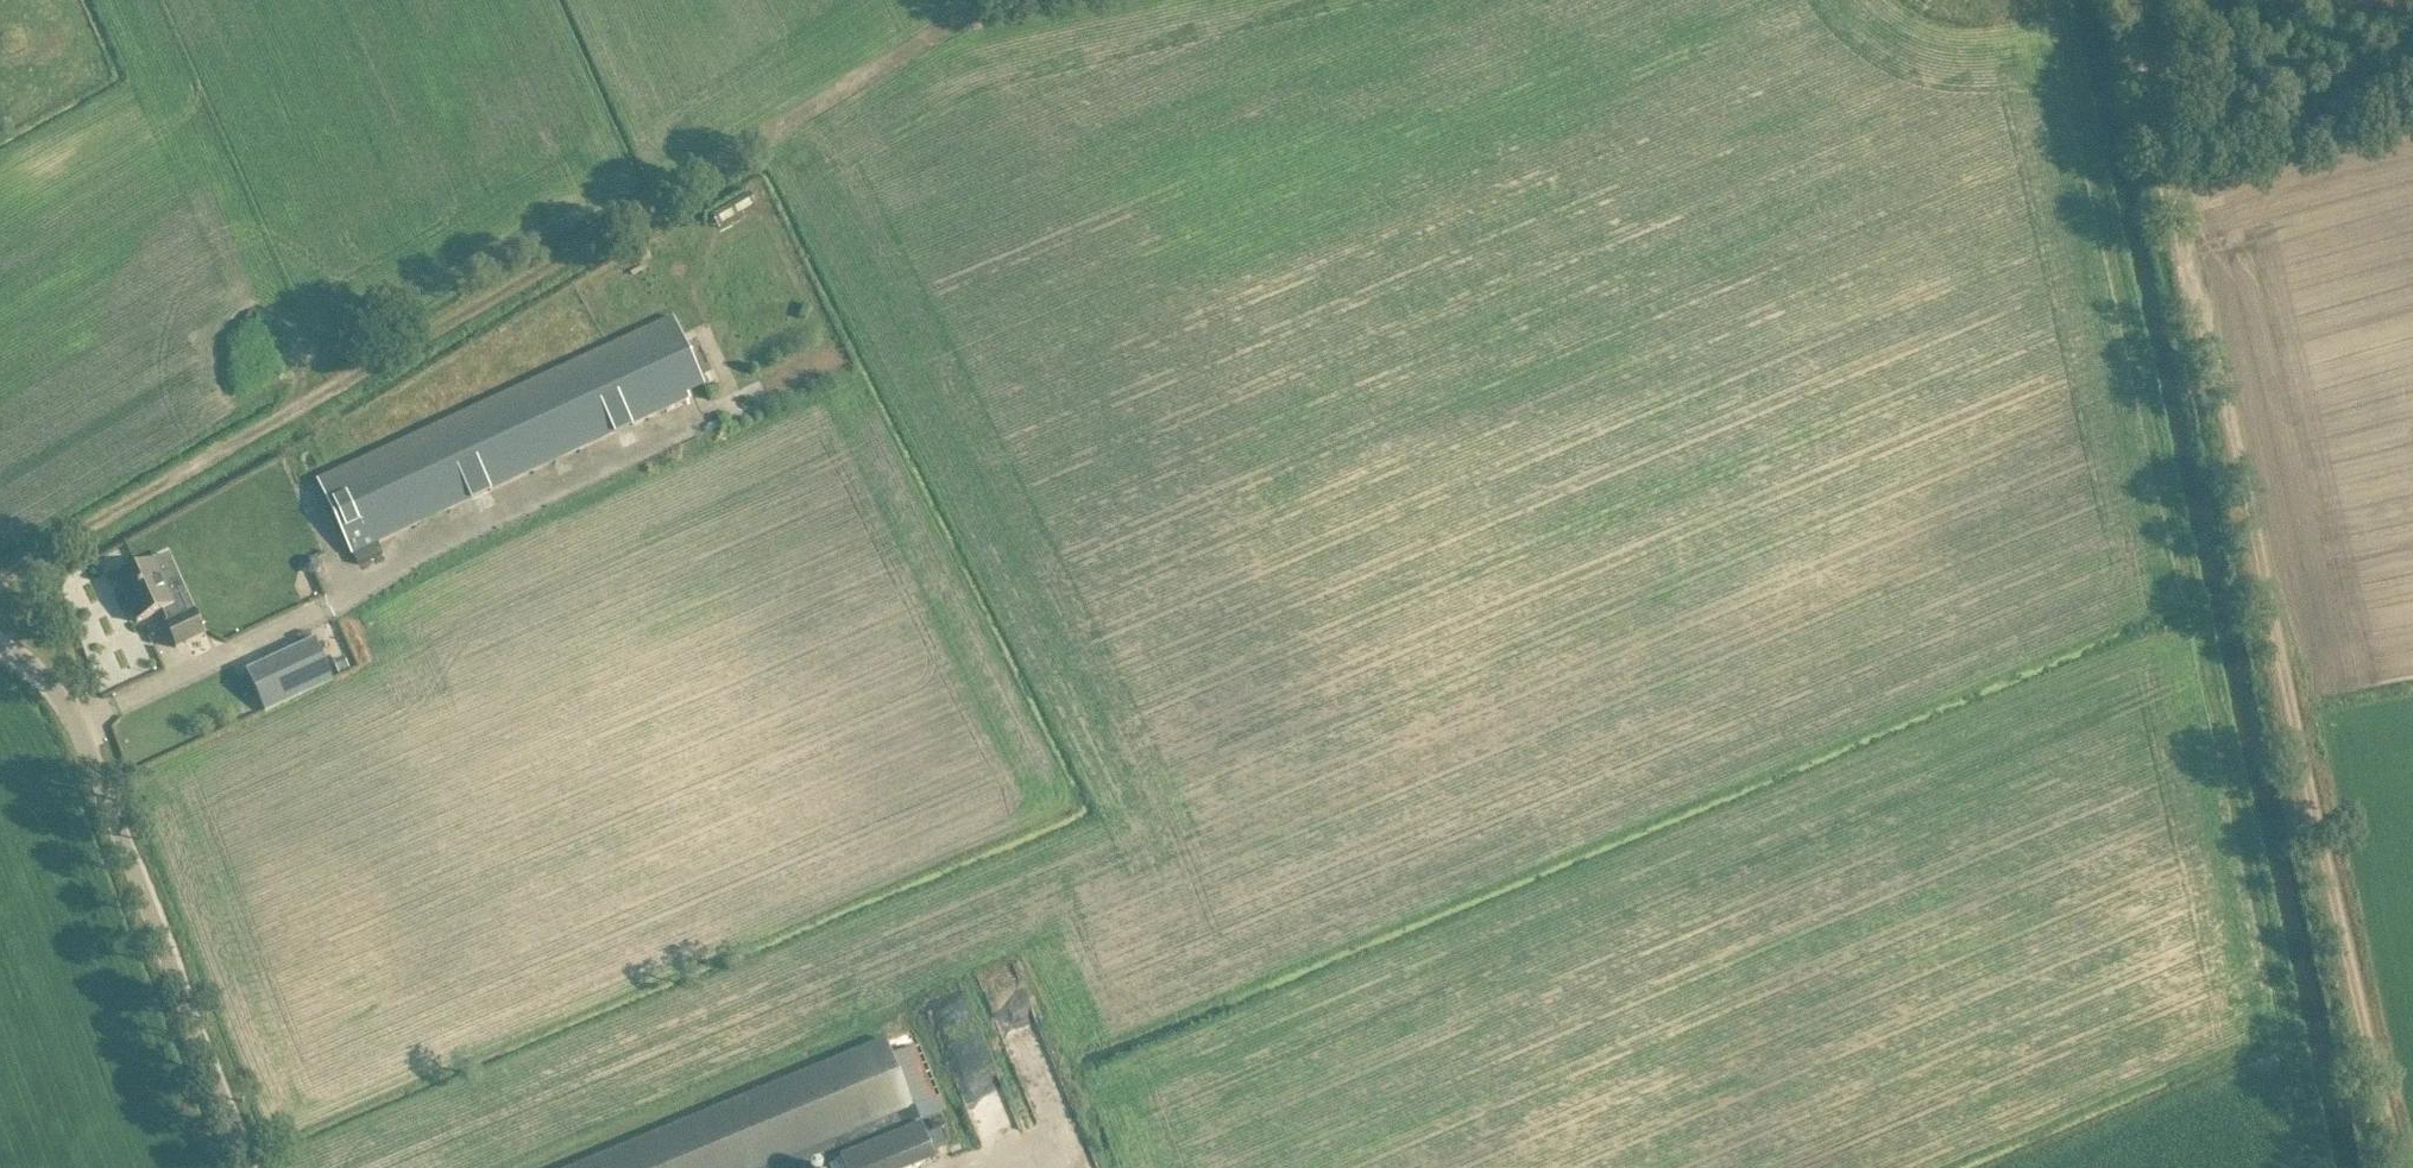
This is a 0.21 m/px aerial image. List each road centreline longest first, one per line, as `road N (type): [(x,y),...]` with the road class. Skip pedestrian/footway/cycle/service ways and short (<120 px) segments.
road 1 (track): [(2406,1167),(2130,0)]
road 2 (track): [(0,582),(658,207),(998,0)]
road 3 (unclassified): [(249,1167),(73,723),(40,672),(0,648)]

